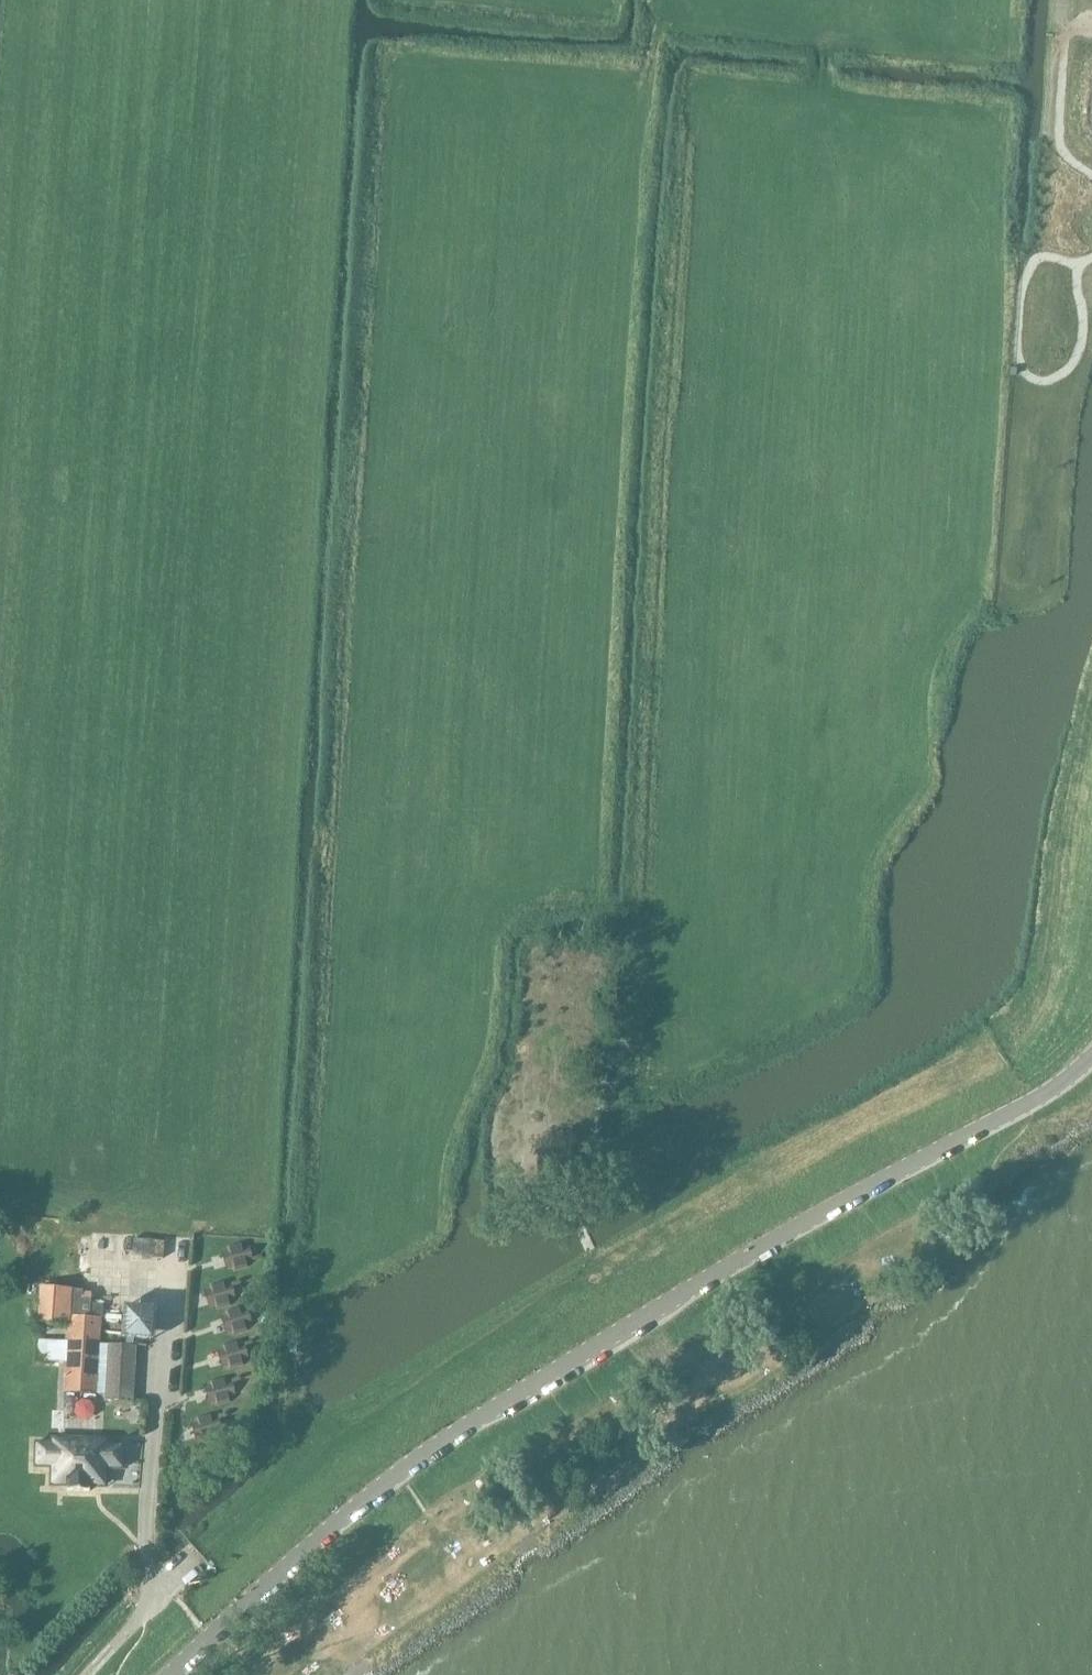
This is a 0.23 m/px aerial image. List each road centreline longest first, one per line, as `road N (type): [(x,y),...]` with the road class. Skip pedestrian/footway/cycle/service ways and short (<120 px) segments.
road 1 (tertiary): [(173,1674),(302,1552),(426,1454),(628,1326),(1056,1087),(1091,1057)]

